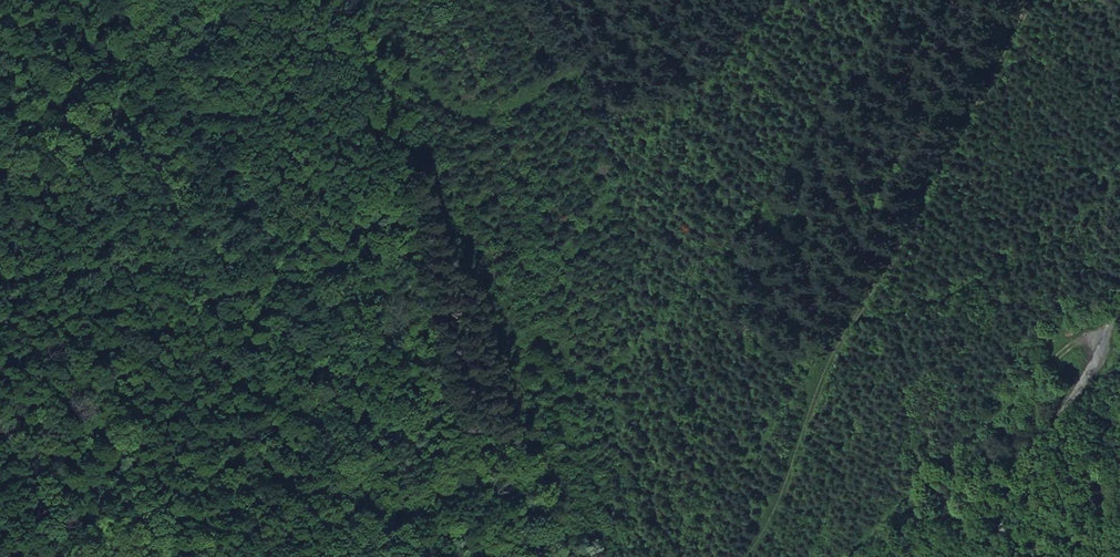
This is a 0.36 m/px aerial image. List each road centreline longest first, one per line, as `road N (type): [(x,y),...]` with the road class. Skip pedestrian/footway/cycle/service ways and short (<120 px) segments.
road 1 (track): [(991,556),(1011,495),(1119,296)]

